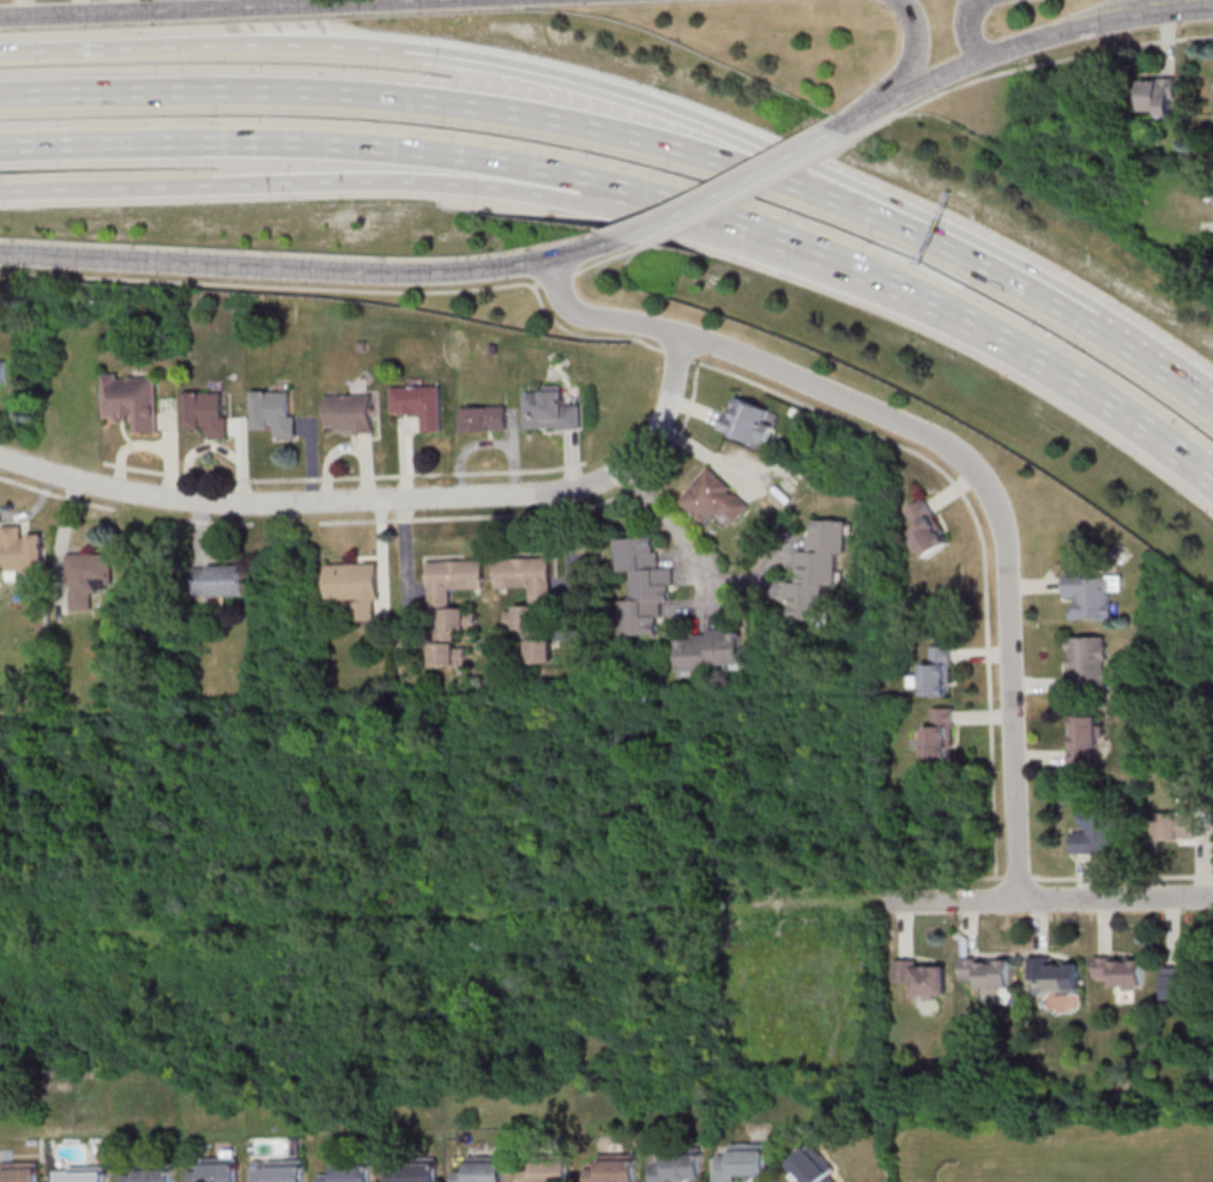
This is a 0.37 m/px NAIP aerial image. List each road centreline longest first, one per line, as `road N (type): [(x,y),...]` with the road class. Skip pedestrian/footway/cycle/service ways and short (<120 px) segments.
road 1 (motorway): [(875,219),(651,143),(451,104),(248,90),(0,95)]
road 2 (motorway): [(774,157),(621,97),(449,58),(290,44),(0,52)]
road 3 (residential): [(681,337),(669,403),(644,450),(621,470),(560,494),(234,505),(132,494),(0,459)]
road 4 (residential): [(681,337),(928,438),(979,477),(1010,563),(1018,899)]
road 5 (motorway): [(0,146),(333,144),(536,169),(668,201)]
road 6 (secondary): [(0,253),(427,272),(551,258),(621,237)]
road 7 (motorway): [(0,191),(397,181),(527,194)]
road 8 (motorway): [(527,194),(719,242),(962,322)]
road 9 (secondary): [(405,0),(0,17)]
road 10 (motorway): [(1117,342),(1091,313),(1003,264),(774,157)]
road 11 (secondary): [(829,132),(984,56),(1124,17),(1132,0)]
road 12 (residential): [(1212,897),(885,901)]
road 13 (motorway): [(668,201),(829,255),(962,322)]
road 14 (motorway): [(962,322),(1098,402),(1212,483)]
road 15 (motorway): [(1117,342),(875,219)]
road 16 (secondary): [(621,237),(829,132)]
road 17 (residential): [(551,258),(561,294),(578,313),(681,337)]
road 18 (secondary): [(843,126),(912,59),(913,26),(901,0)]
road 19 (residential): [(621,470),(716,574)]

